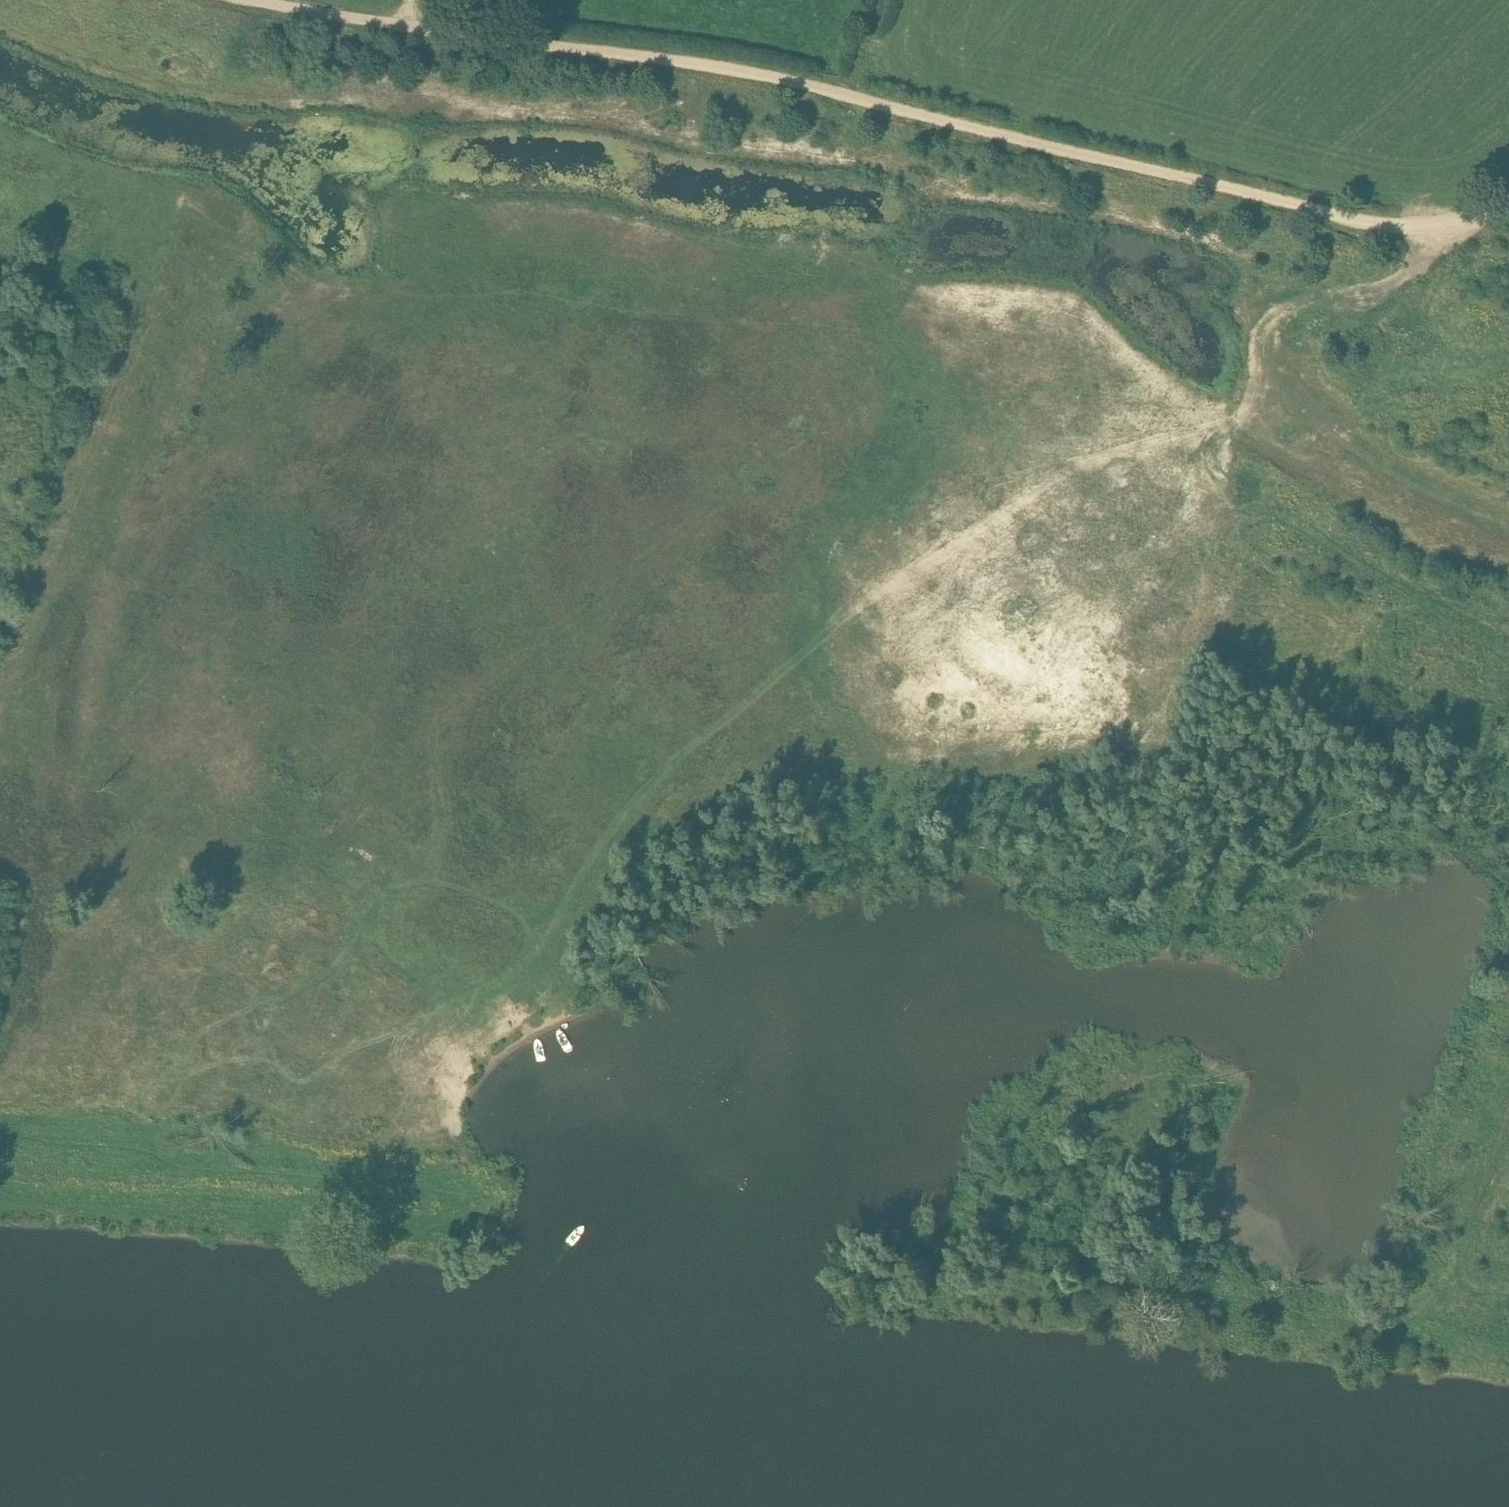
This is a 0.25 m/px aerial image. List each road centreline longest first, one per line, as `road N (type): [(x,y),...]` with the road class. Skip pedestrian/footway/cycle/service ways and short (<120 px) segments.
road 1 (track): [(1508,199),(1470,222),(1438,227),(1361,221),(774,75),(256,0)]
road 2 (track): [(1179,437),(1261,428),(1282,308),(1401,285),(1465,238),(1470,222)]

